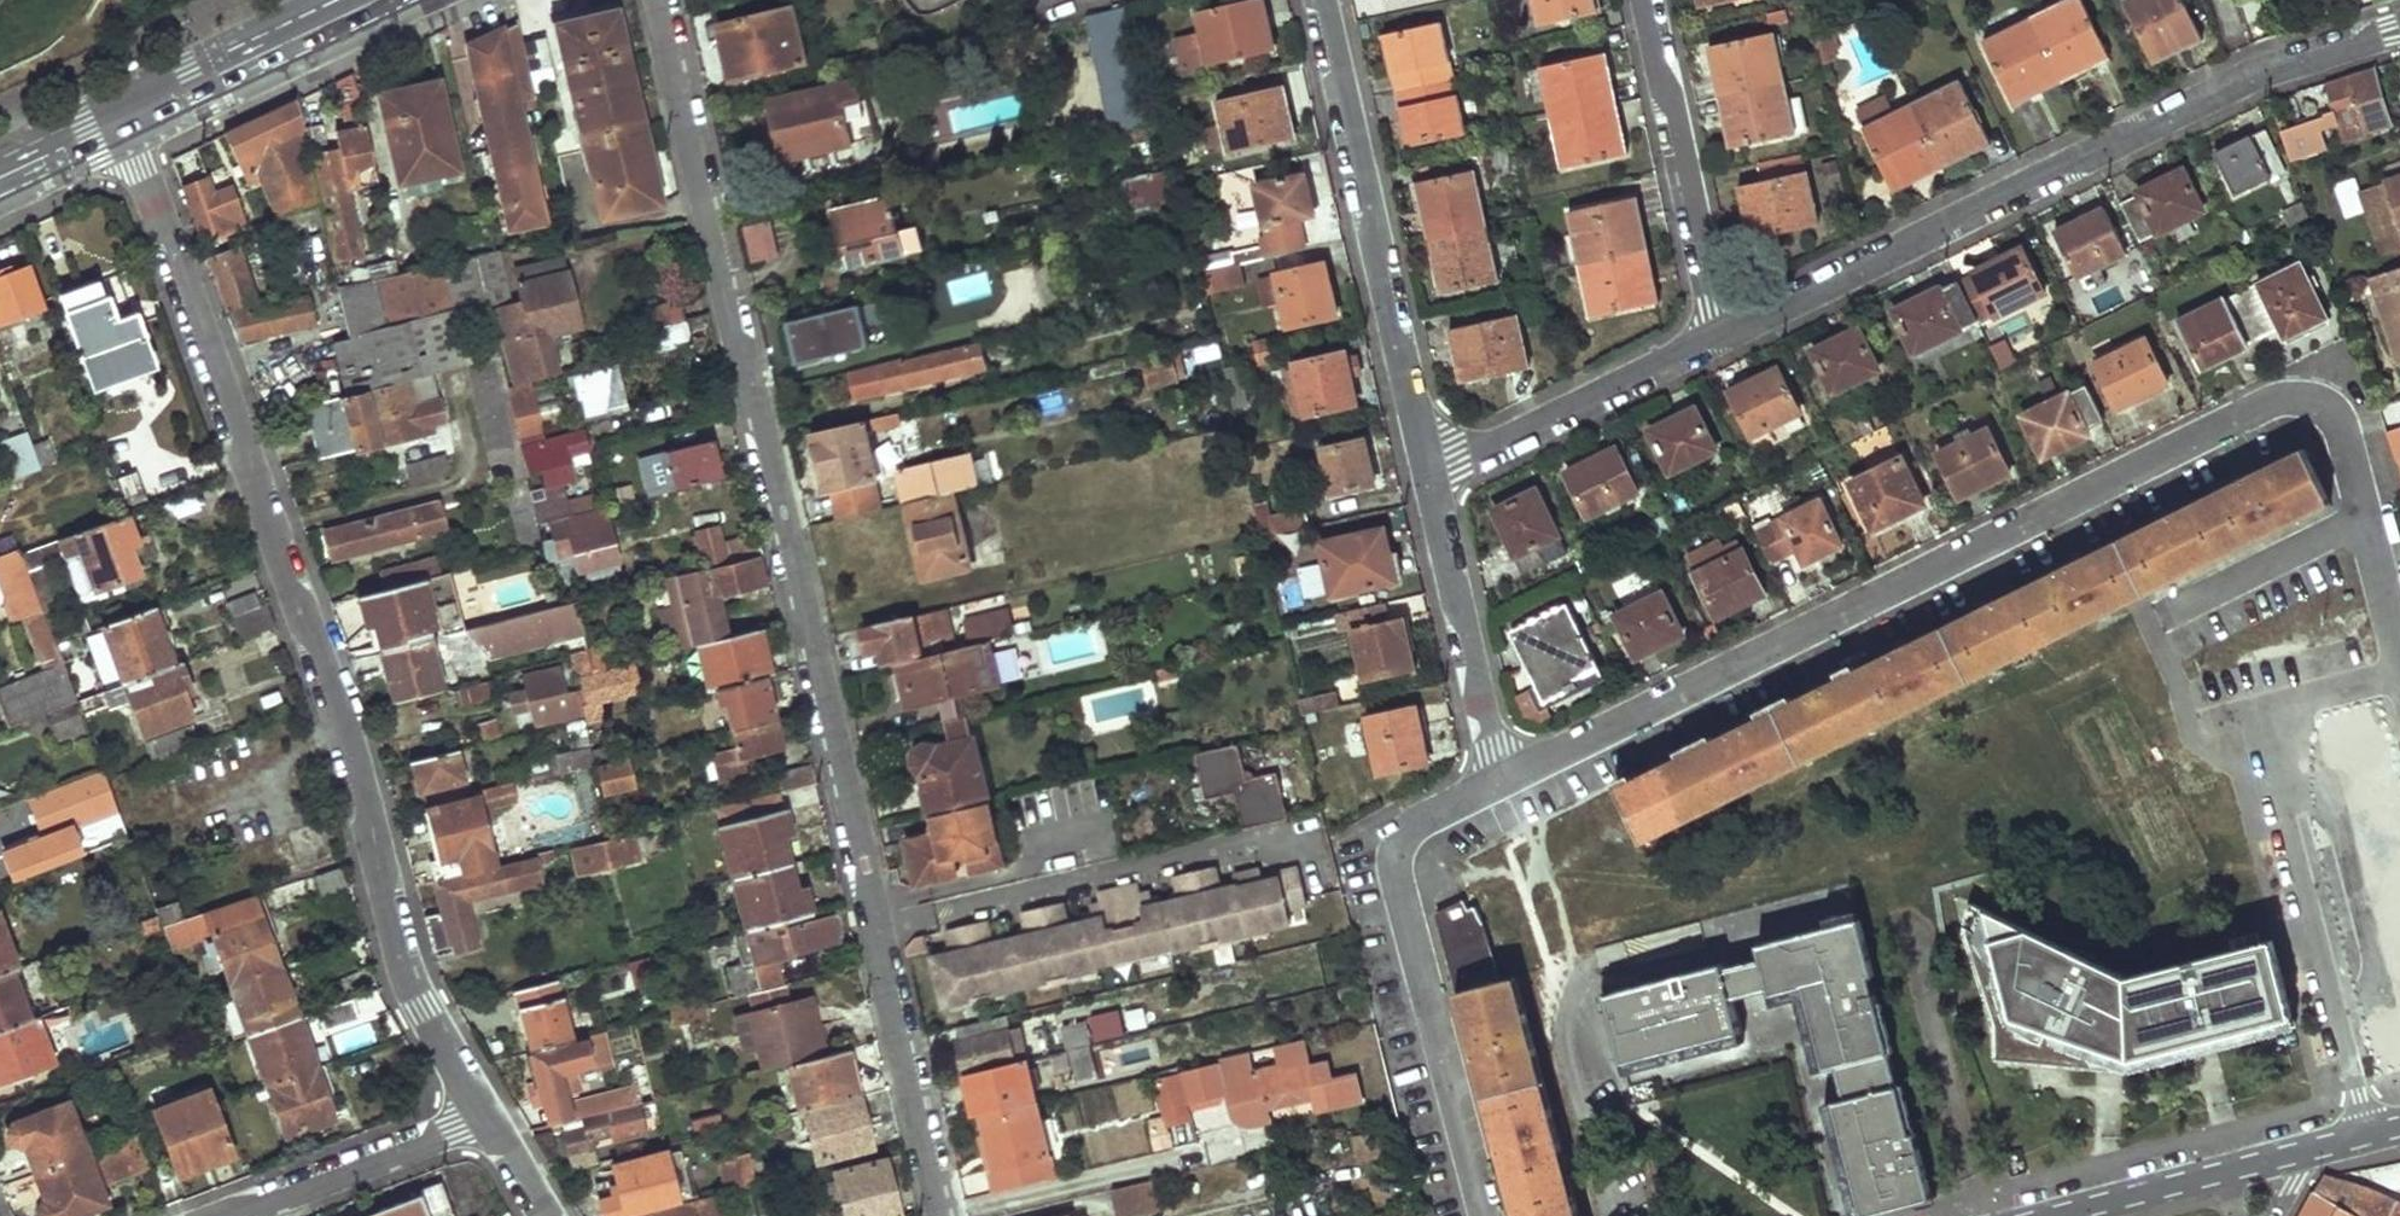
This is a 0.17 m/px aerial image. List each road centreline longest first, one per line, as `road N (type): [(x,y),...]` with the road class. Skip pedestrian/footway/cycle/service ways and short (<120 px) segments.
road 1 (residential): [(659,0),(944,1215)]
road 2 (residential): [(1508,780),(2286,390),(2312,392),(2346,428),(2399,655)]
road 3 (residential): [(132,111),(143,168),(296,596),(410,981),(478,1105)]
road 4 (residential): [(1719,336),(2234,82),(2399,31)]
road 5 (residential): [(1487,1215),(1400,847),(1415,824),(1508,780)]
road 6 (residential): [(1318,0),(1428,476)]
road 7 (residential): [(2043,1215),(2399,1124)]
road 8 (residential): [(1645,0),(1719,336)]
road 9 (residential): [(1428,476),(1719,336)]
road 10 (residential): [(1428,476),(1508,780)]
road 11 (residential): [(227,1215),(428,1141),(478,1105)]
road 12 (secondary): [(132,111),(376,0)]
road 13 (secondary): [(0,198),(95,153),(132,111)]
road 14 (secondary): [(132,111),(79,117),(0,154)]
road 15 (residential): [(478,1105),(548,1215)]

